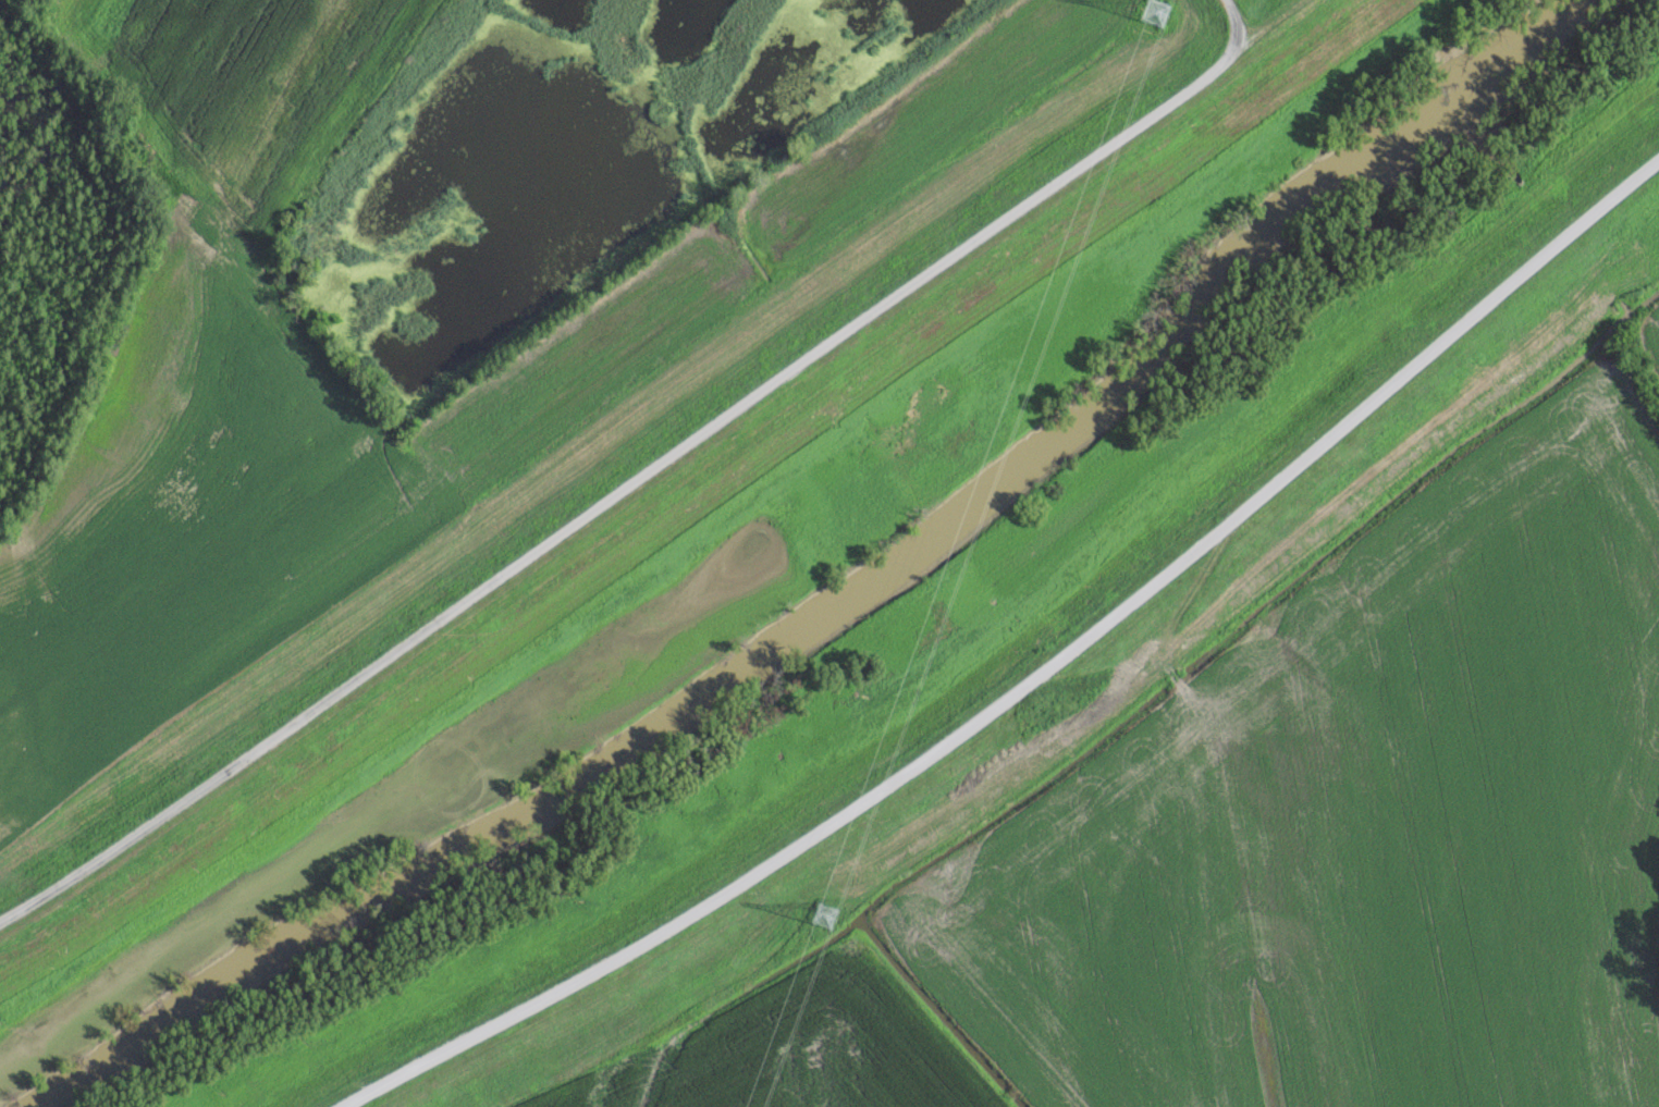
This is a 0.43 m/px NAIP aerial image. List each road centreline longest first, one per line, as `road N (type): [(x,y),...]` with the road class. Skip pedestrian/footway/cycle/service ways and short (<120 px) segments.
road 1 (residential): [(1658,156),(962,731),(631,947),(336,1106)]
road 2 (residential): [(1224,0),(1237,44),(1185,89),(202,785),(0,918)]

